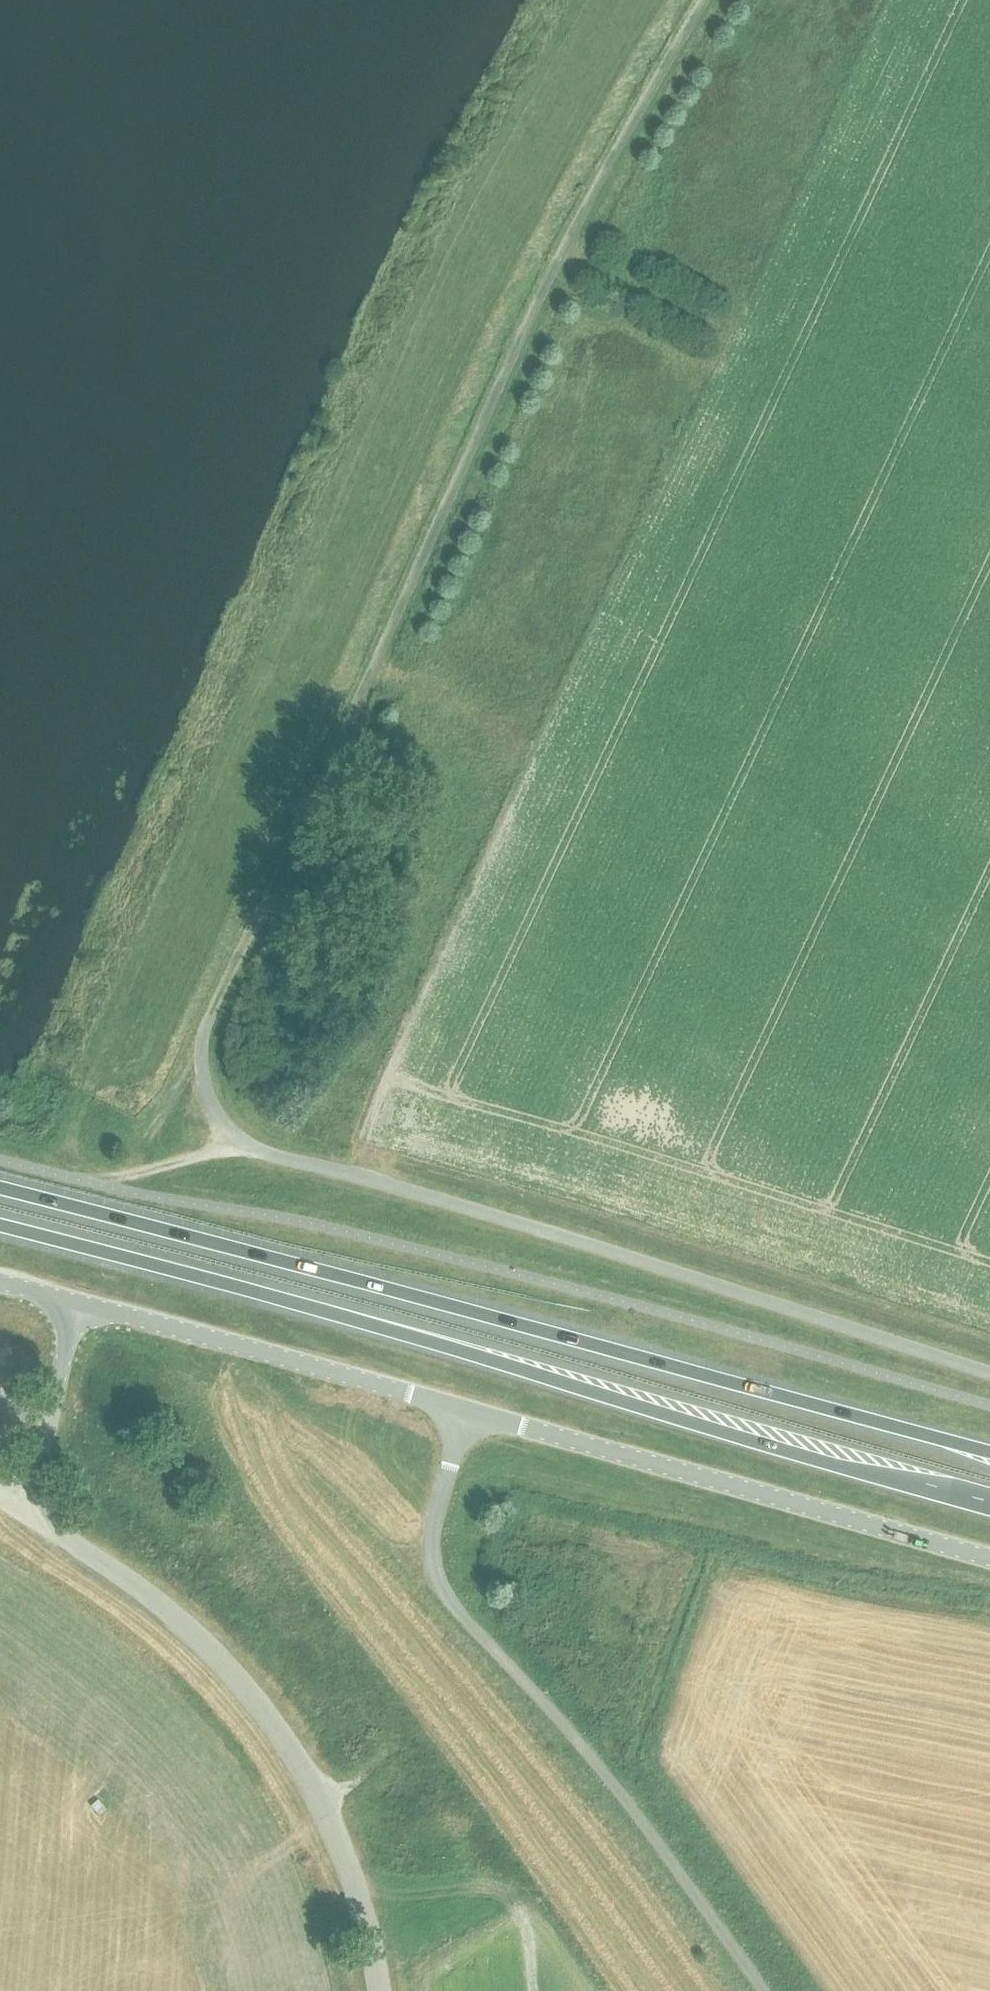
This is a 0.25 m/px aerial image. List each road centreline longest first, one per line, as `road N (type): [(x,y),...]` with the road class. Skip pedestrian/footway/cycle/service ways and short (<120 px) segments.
road 1 (unclassified): [(989,1365),(264,1151),(225,1127),(203,1085),(198,1042),(377,671),(562,245),(706,0)]
road 2 (trunk): [(0,1226),(383,1329),(834,1464),(989,1501)]
road 3 (trunk): [(989,1453),(0,1190)]
road 4 (unclassified): [(767,1990),(623,1794),(458,1611),(434,1567),(434,1517),(465,1410)]
road 5 (unclassified): [(382,1990),(368,1916),(306,1769),(225,1665),(140,1591),(28,1516)]
road 6 (unclassified): [(465,1410),(989,1561)]
road 7 (unclassified): [(74,1300),(465,1410)]
road 8 (unclassified): [(28,1516),(74,1300)]

